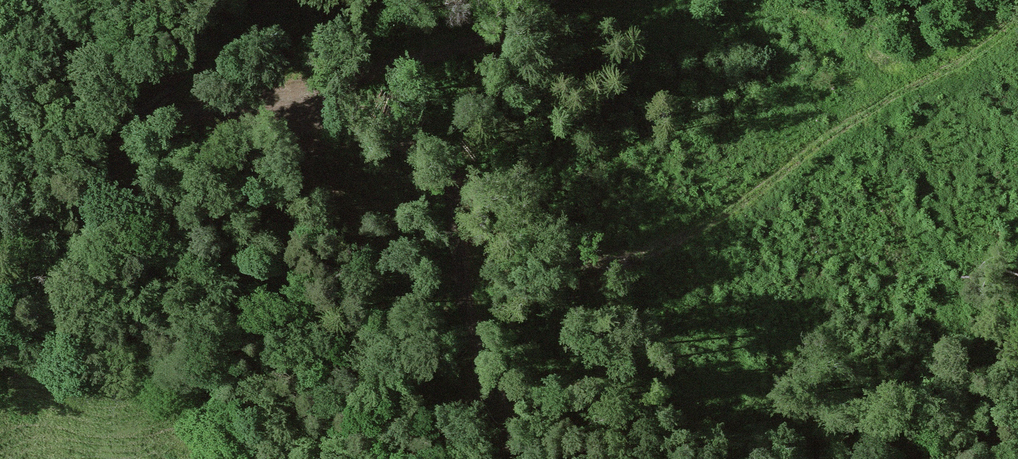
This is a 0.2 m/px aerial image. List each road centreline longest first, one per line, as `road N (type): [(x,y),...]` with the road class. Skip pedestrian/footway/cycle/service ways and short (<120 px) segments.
road 1 (track): [(459,182),(499,198),(577,257),(625,258),(728,210),(822,139),(1017,21)]
road 2 (track): [(509,458),(463,304),(459,182),(433,160),(290,103)]
road 3 (track): [(290,103),(237,103),(164,123),(0,296)]
road 4 (track): [(290,103),(511,24),(549,0)]

